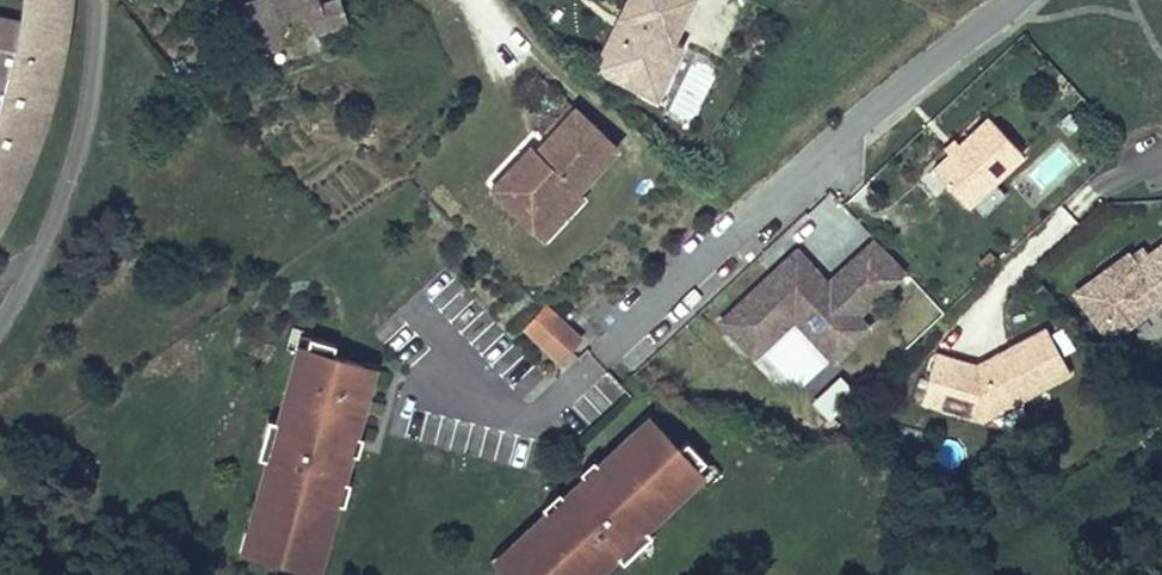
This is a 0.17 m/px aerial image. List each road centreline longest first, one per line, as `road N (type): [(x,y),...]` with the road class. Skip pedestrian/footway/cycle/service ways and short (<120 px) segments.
road 1 (residential): [(1022,0),(827,154),(600,361)]

